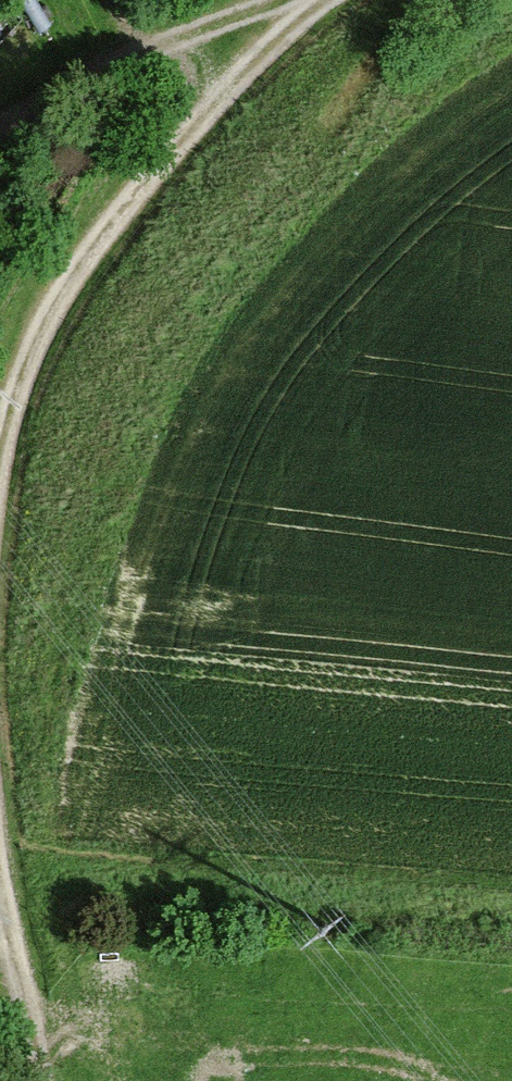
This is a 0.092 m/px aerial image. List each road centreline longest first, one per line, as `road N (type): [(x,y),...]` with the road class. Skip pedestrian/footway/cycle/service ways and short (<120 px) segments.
road 1 (track): [(312,0),(60,267),(0,445)]
road 2 (track): [(304,0),(185,34),(0,132)]
road 3 (track): [(0,896),(38,1080)]

